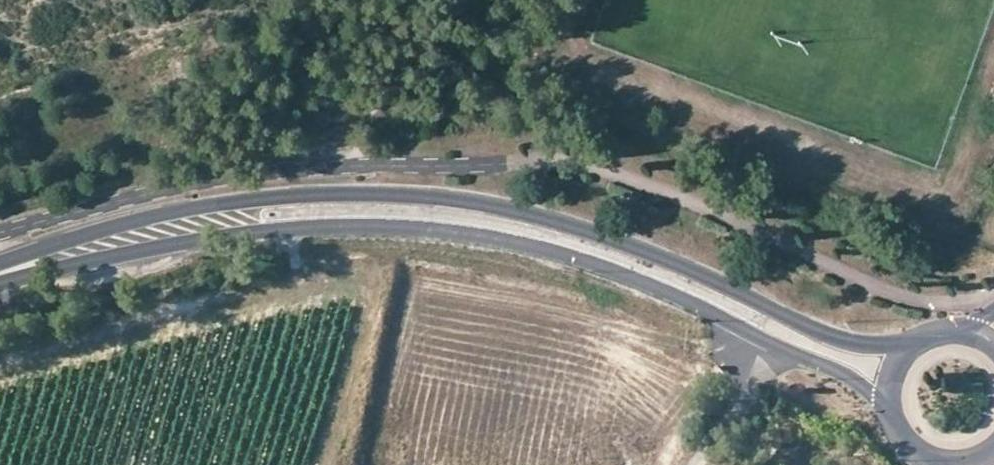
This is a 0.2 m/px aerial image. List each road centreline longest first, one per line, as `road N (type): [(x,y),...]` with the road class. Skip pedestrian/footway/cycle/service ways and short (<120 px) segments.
road 1 (secondary): [(926,335),(880,344),(833,339),(669,262),(571,227),(399,195),(200,206),(0,270)]
road 2 (secondary): [(0,280),(258,232),(402,228),(475,236),(575,258),(677,296),(840,374),(886,413)]
road 3 (track): [(329,464),(385,263),(294,258),(282,230)]
road 4 (track): [(699,464),(766,375),(798,356)]
road 5 (track): [(773,369),(647,341)]

